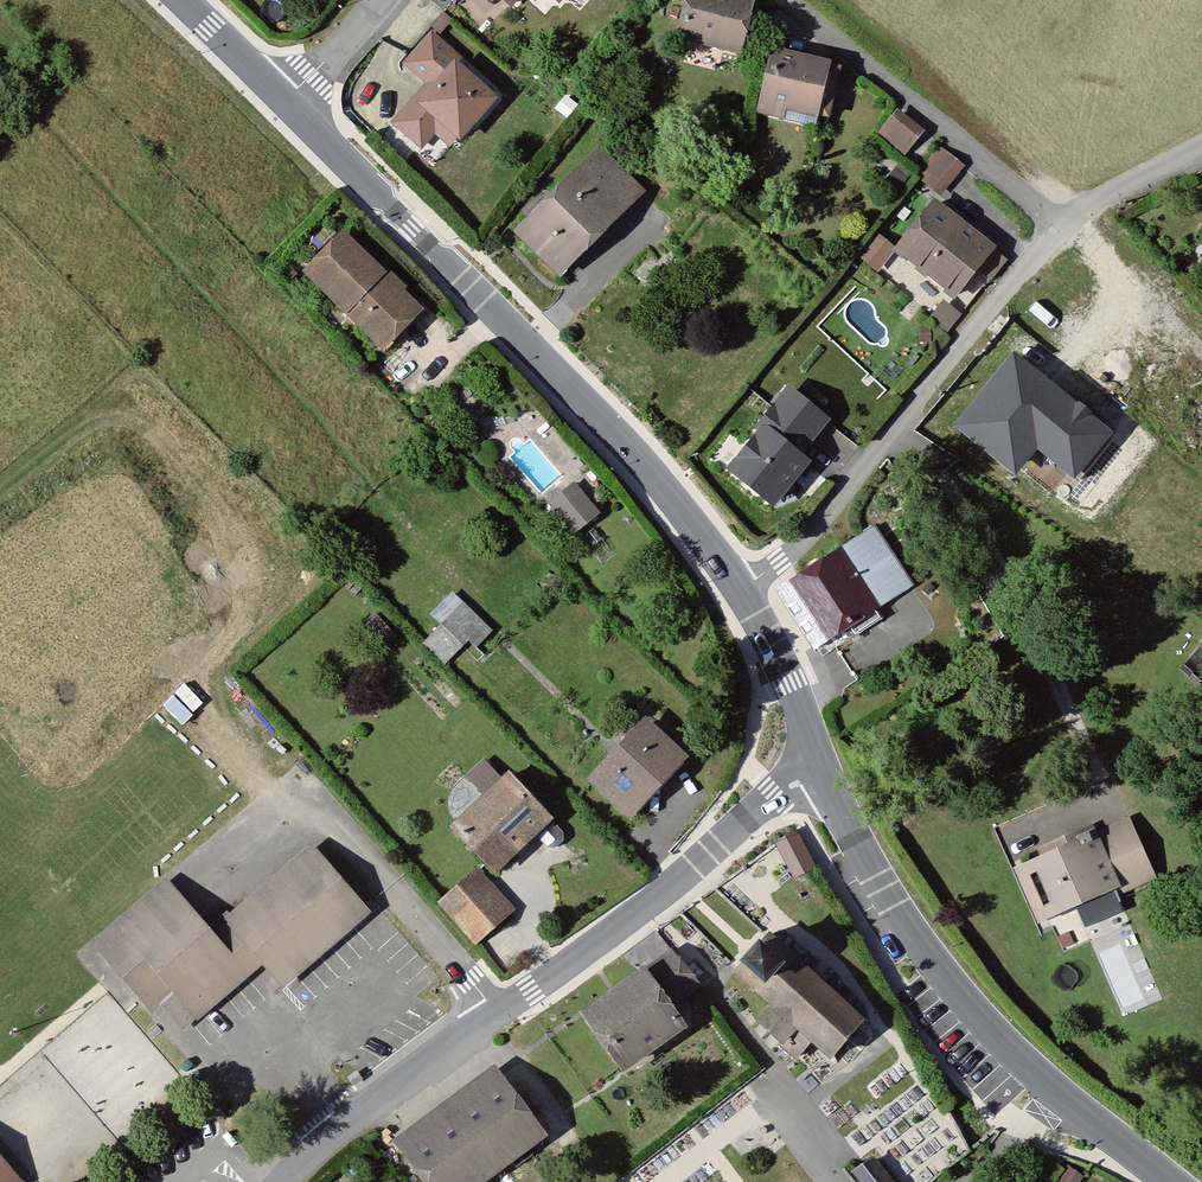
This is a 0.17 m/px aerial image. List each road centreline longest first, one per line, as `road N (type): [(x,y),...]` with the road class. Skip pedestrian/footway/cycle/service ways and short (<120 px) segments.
road 1 (unclassified): [(811,759),(667,892),(426,1062),(280,1181)]
road 2 (tertiary): [(283,101),(625,446),(738,588)]
road 3 (residential): [(738,588),(815,528),(988,312),(1078,219),(1201,145)]
road 4 (tertiary): [(811,759),(847,834),(954,1000),(1032,1080),(1164,1181)]
road 5 (tertiary): [(738,588),(776,661),(811,759)]
road 6 (tertiary): [(181,0),(283,101)]
road 7 (residential): [(283,101),(381,0)]

